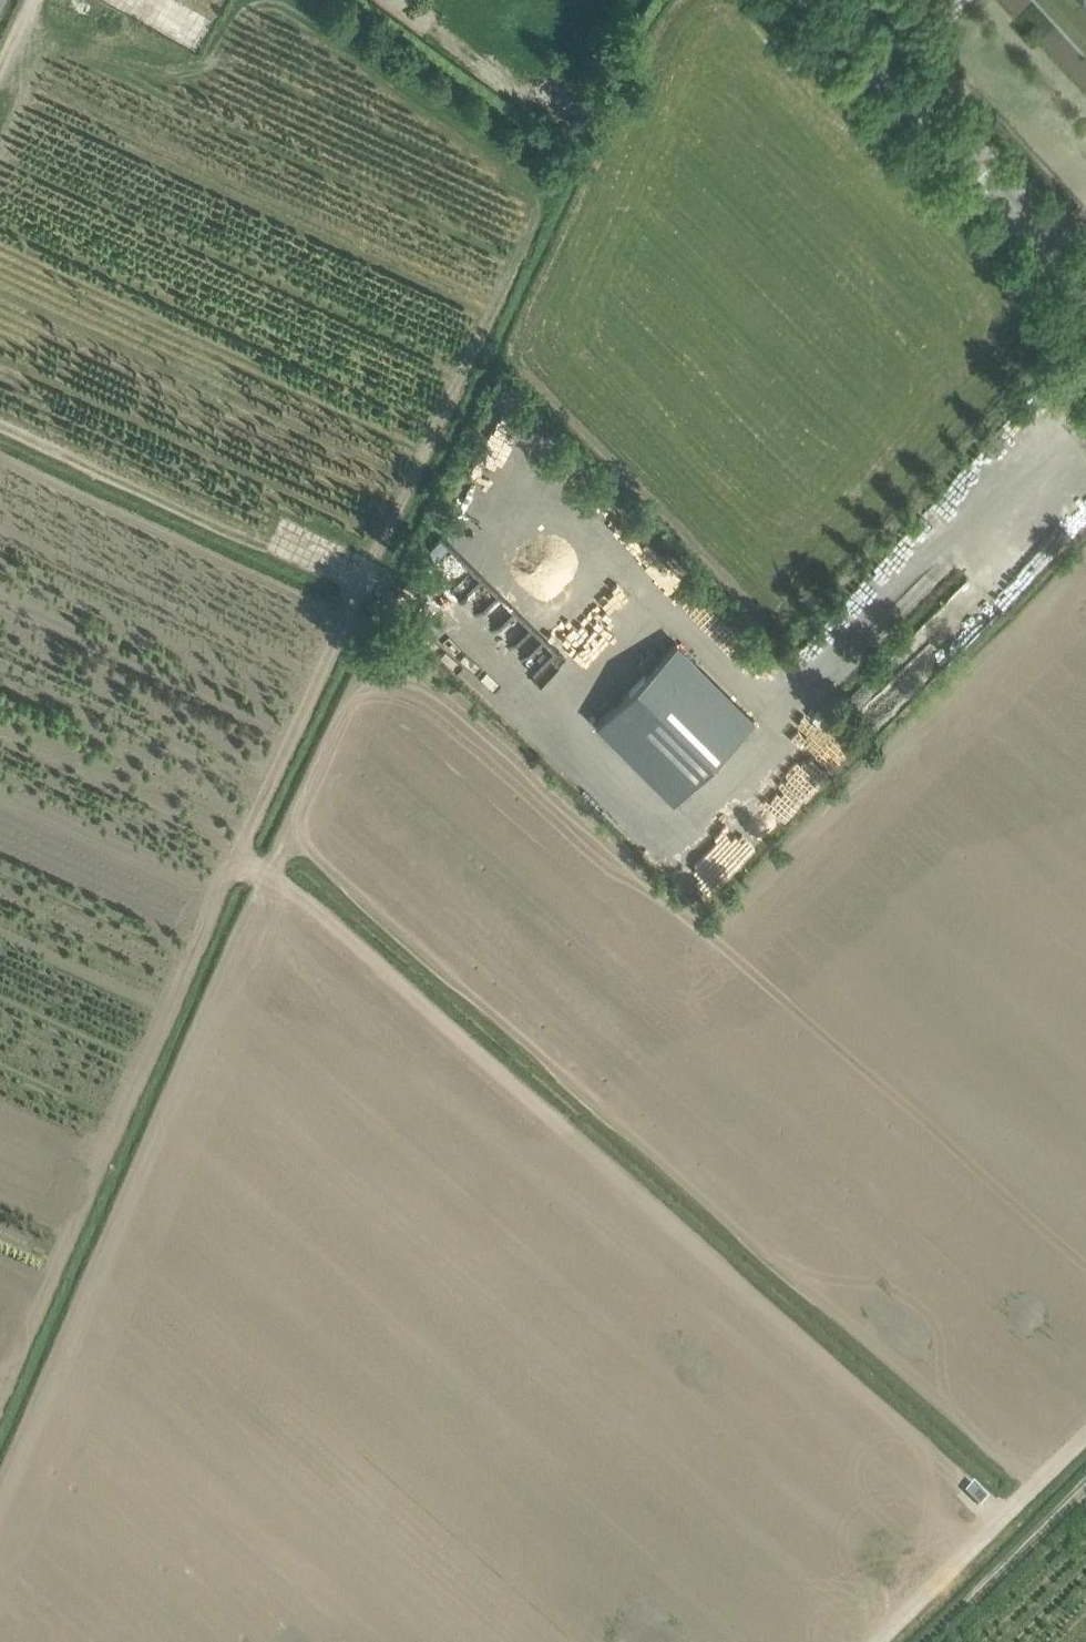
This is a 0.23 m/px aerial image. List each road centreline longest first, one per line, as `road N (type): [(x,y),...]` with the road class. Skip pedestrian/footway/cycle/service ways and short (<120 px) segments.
road 1 (tertiary): [(1085,276),(831,0)]

